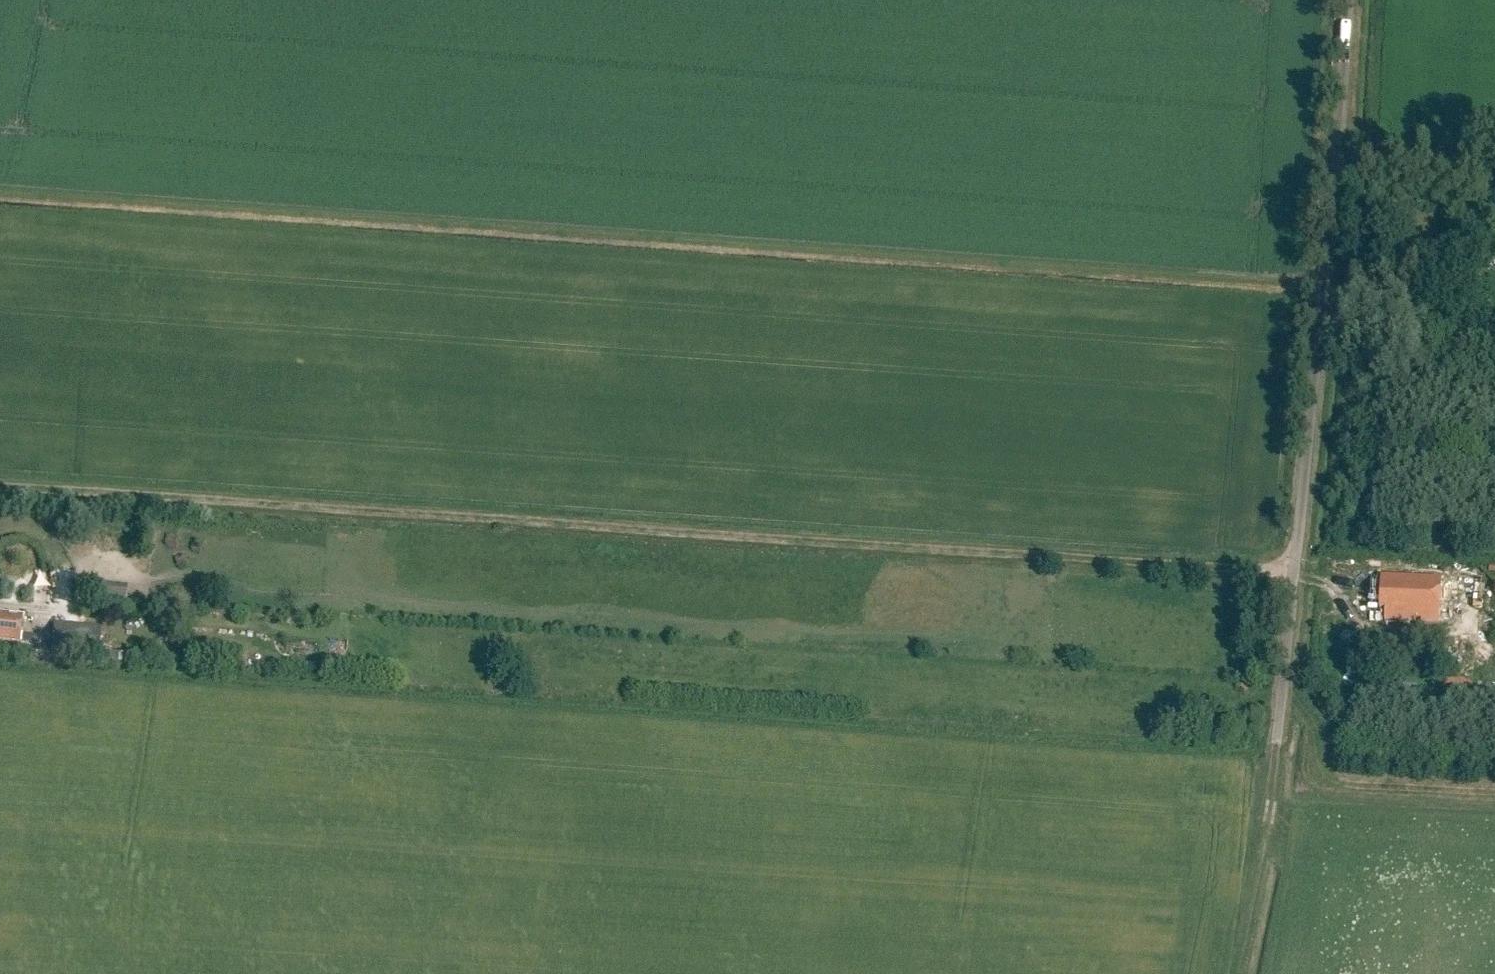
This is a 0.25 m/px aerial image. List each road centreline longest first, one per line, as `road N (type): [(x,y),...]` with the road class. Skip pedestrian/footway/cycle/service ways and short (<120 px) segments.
road 1 (unclassified): [(1278,738),(1347,0)]
road 2 (track): [(1494,794),(1323,784),(1320,707),(1283,693)]

